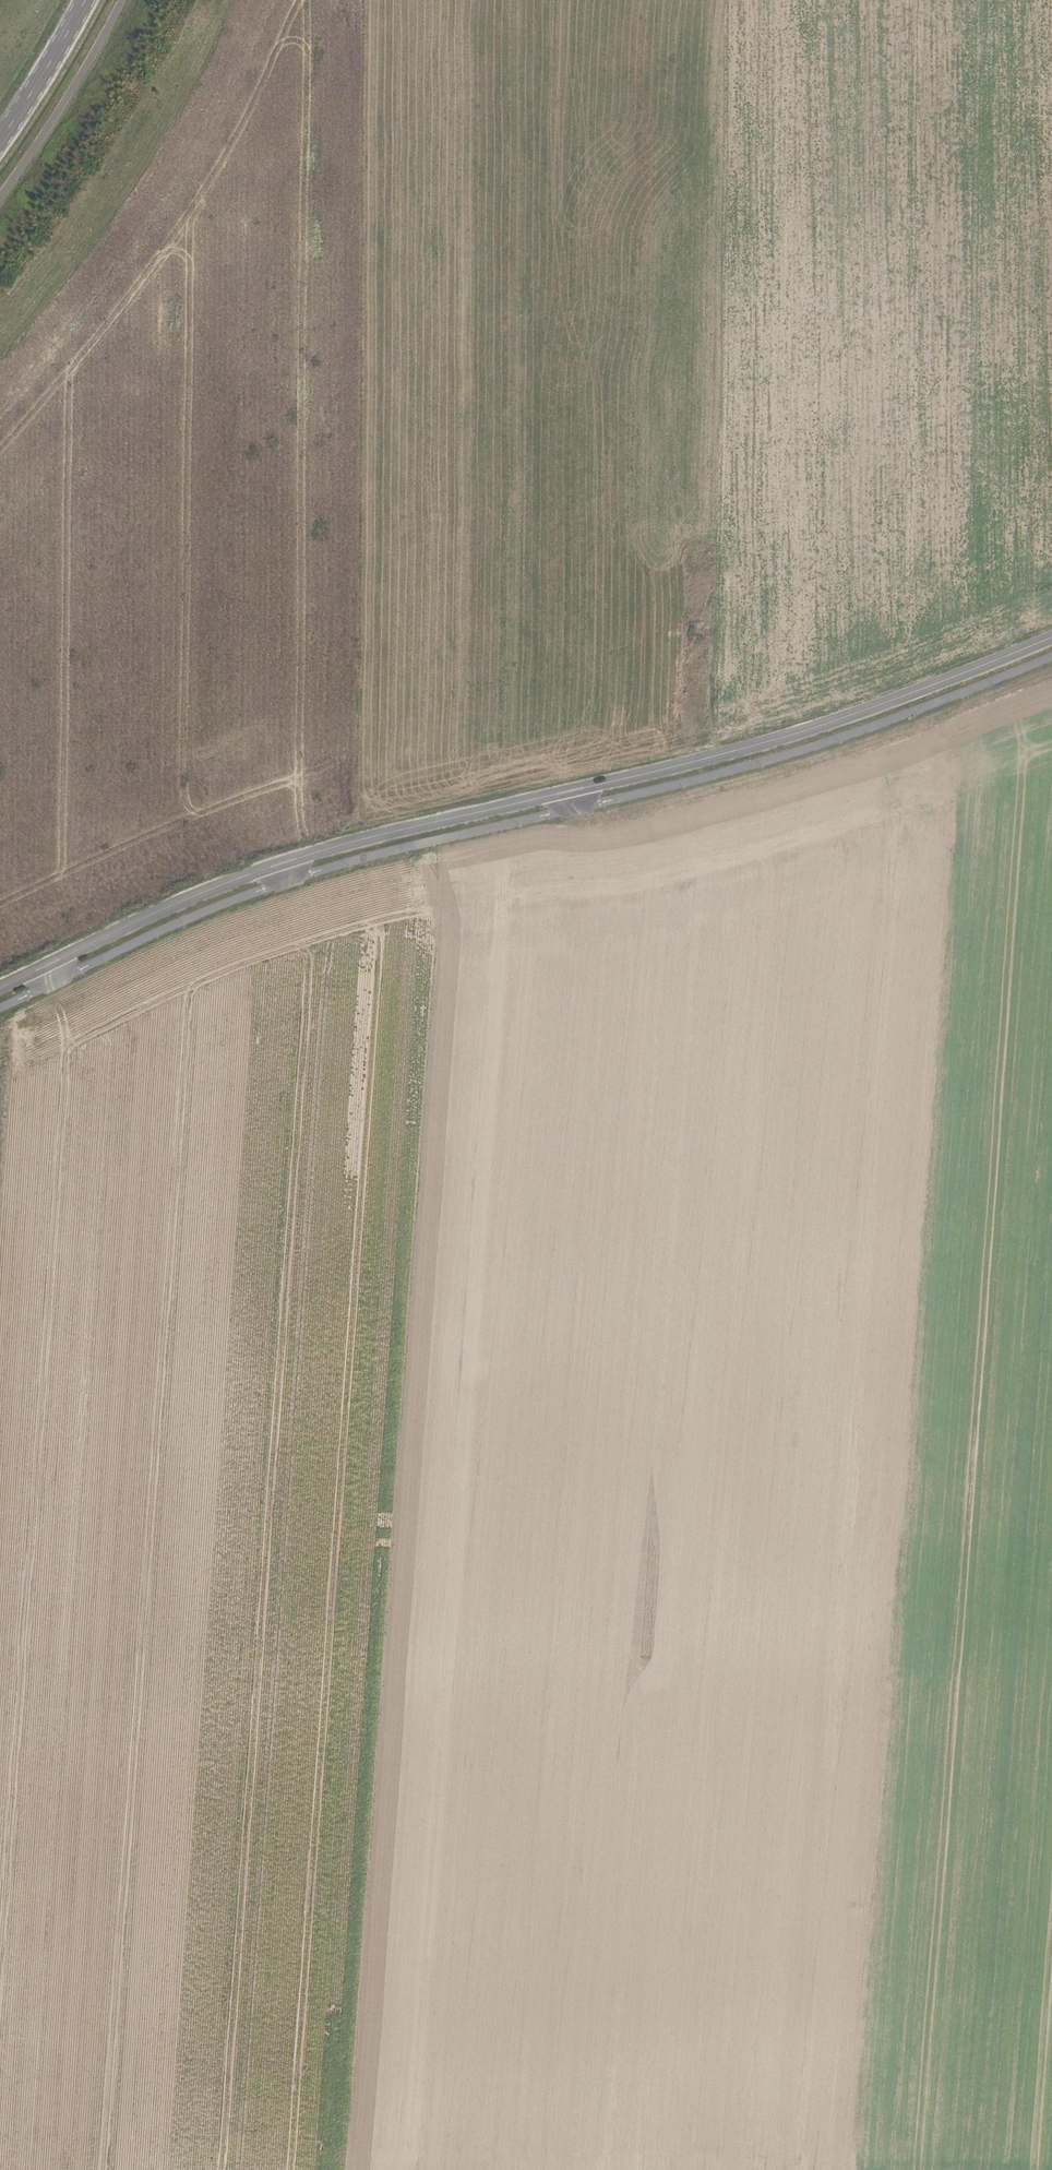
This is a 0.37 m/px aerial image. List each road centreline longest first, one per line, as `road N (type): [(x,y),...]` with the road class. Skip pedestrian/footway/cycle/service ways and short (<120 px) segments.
road 1 (tertiary): [(1051,638),(802,732),(282,863),(0,988)]
road 2 (tertiary): [(0,140),(85,0)]

